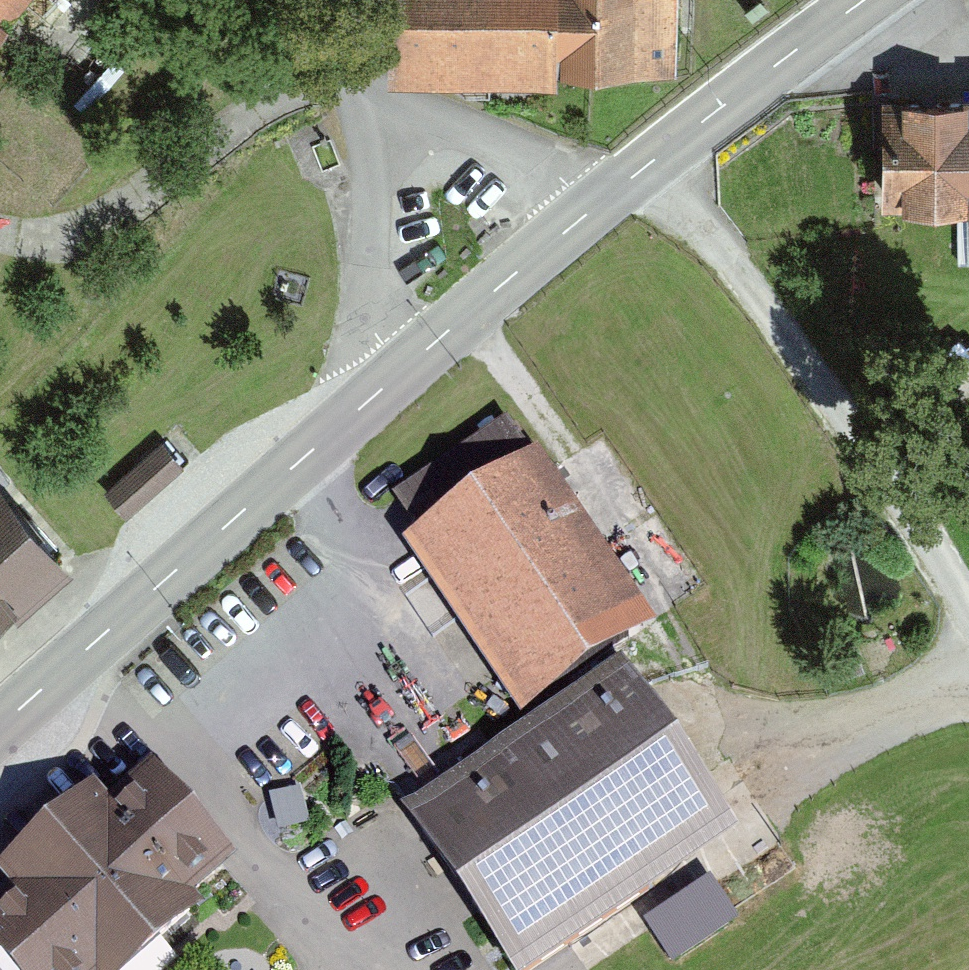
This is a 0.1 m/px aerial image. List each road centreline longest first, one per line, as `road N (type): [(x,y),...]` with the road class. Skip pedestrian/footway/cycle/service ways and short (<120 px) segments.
road 1 (track): [(656,159),(829,394),(968,613)]
road 2 (tertiary): [(0,727),(404,369)]
road 3 (track): [(576,969),(770,838),(835,734),(968,674)]
road 4 (track): [(0,232),(63,240),(118,214),(239,124),(357,60)]
road 5 (tertiary): [(589,213),(865,0)]
road 6 (unclassified): [(404,369),(368,317),(364,268),(383,118)]
road 7 (tertiary): [(404,369),(589,213)]
road 8 (unclassified): [(589,213),(547,169),(472,131),(383,118)]
road 9 (unclassified): [(383,118),(320,0)]

